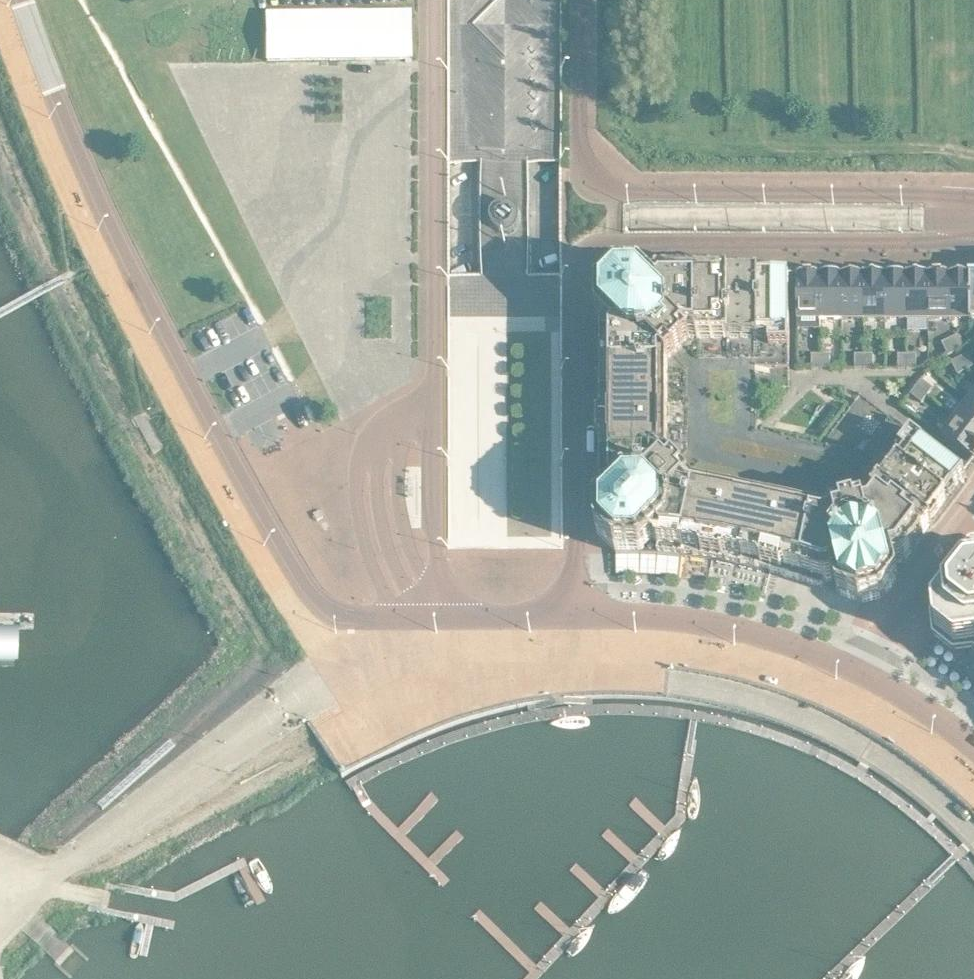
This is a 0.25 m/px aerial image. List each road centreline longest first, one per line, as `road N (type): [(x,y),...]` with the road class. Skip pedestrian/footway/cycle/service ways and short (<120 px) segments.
road 1 (unclassified): [(443,607),(364,608),(323,582),(134,237),(34,0)]
road 2 (tertiary): [(585,603),(585,254),(616,239),(957,227)]
road 3 (tertiary): [(443,0),(443,607)]
road 4 (tertiary): [(955,188),(598,175),(584,155),(584,0)]
road 5 (tertiary): [(871,665),(792,631),(585,603)]
road 6 (residential): [(871,665),(973,510)]
road 7 (tertiary): [(585,603),(443,607)]
road 8 (tertiary): [(973,733),(871,665)]

